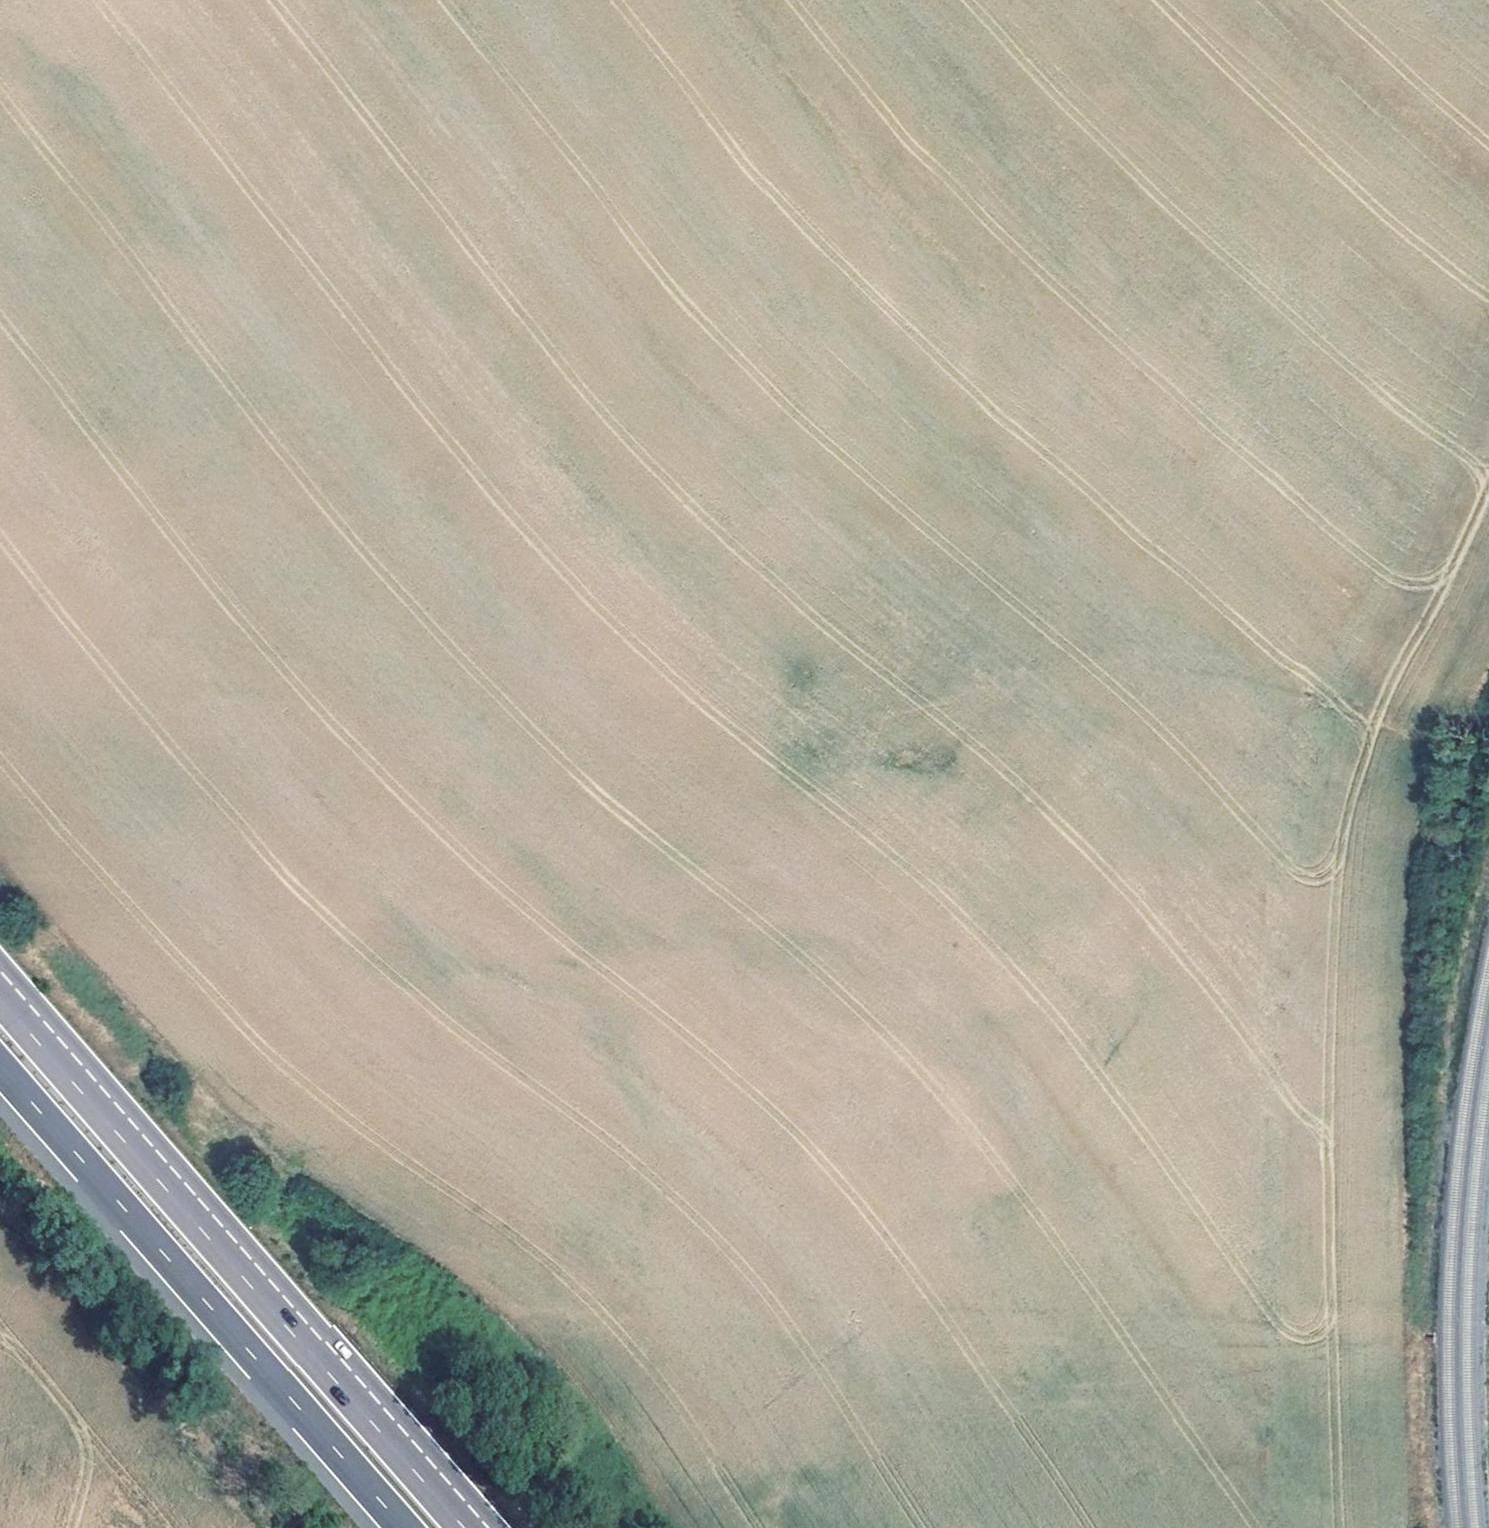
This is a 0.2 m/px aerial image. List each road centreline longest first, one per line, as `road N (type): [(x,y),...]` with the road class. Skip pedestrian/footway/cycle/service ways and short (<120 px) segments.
road 1 (motorway): [(472,1527),(0,987)]
road 2 (motorway): [(0,1067),(402,1527)]

